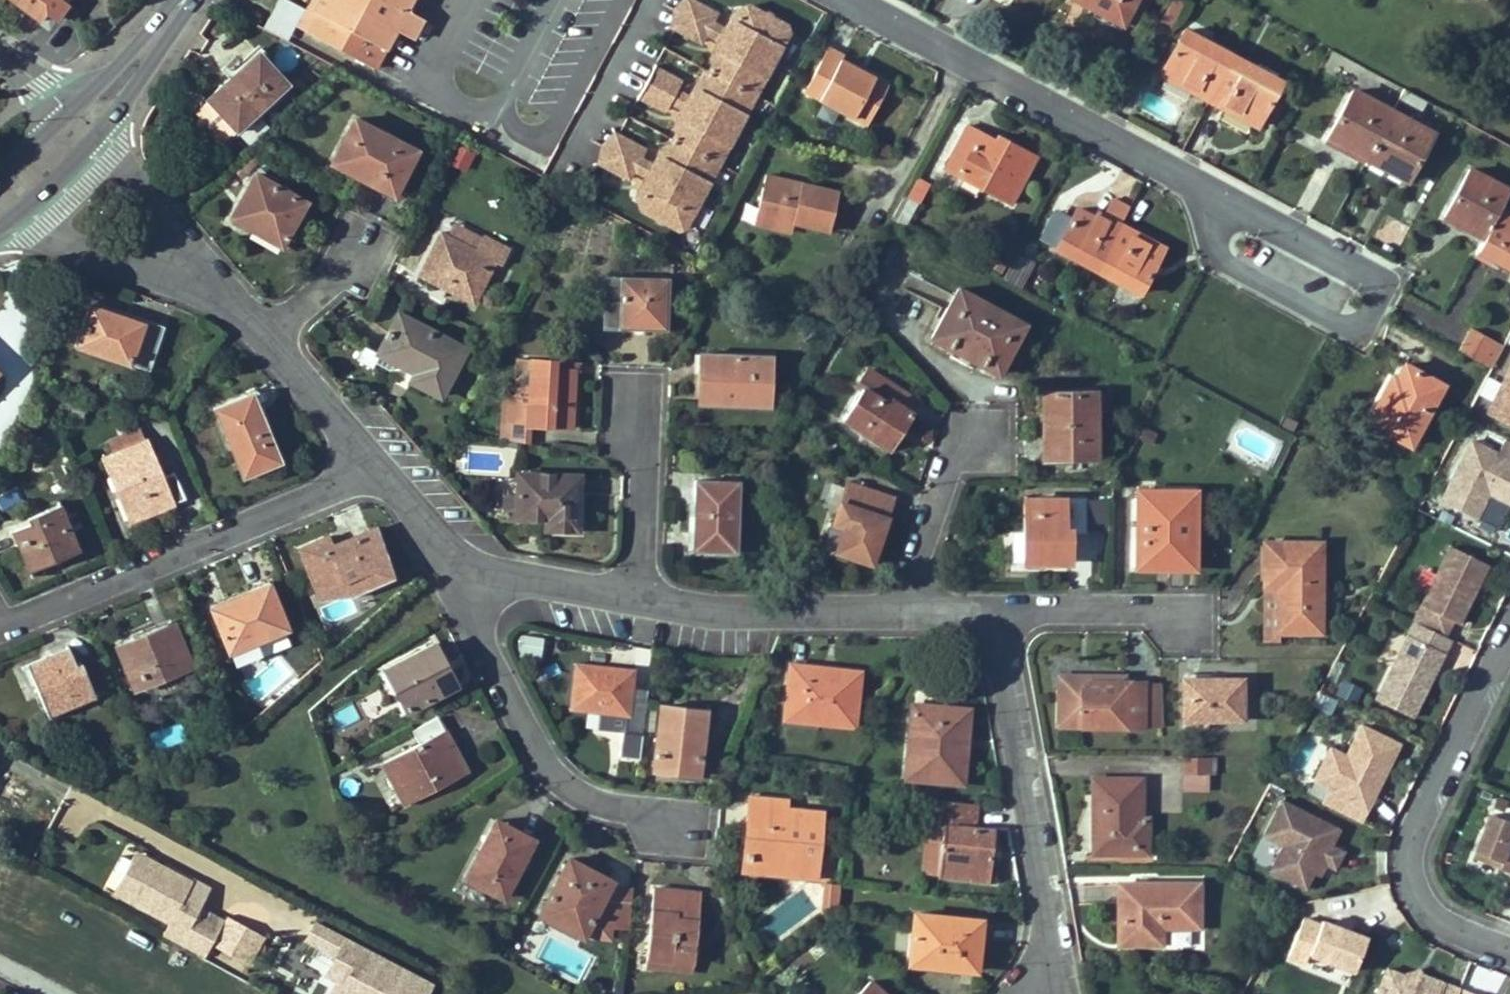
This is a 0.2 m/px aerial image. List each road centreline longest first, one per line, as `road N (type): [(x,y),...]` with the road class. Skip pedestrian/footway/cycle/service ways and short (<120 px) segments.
road 1 (residential): [(1366,295),(853,0)]
road 2 (residential): [(0,629),(377,466)]
road 3 (residential): [(1509,628),(1416,824),(1412,876),(1432,919),(1509,951)]
road 4 (residential): [(457,564),(554,770),(604,806),(675,818)]
road 5 (residential): [(994,605),(1055,943)]
road 6 (residential): [(640,591),(708,603),(906,602)]
road 7 (residential): [(0,218),(217,277)]
road 8 (residential): [(217,277),(87,104)]
road 9 (residential): [(640,591),(641,379)]
road 10 (residential): [(994,605),(1186,605)]
road 11 (residential): [(906,602),(963,424)]
road 12 (residential): [(457,564),(640,591)]
road 13 (residential): [(267,329),(377,466)]
road 14 (residential): [(267,329),(338,270),(361,224)]
road 15 (secondary): [(179,0),(87,104)]
road 16 (residential): [(377,466),(457,564)]

